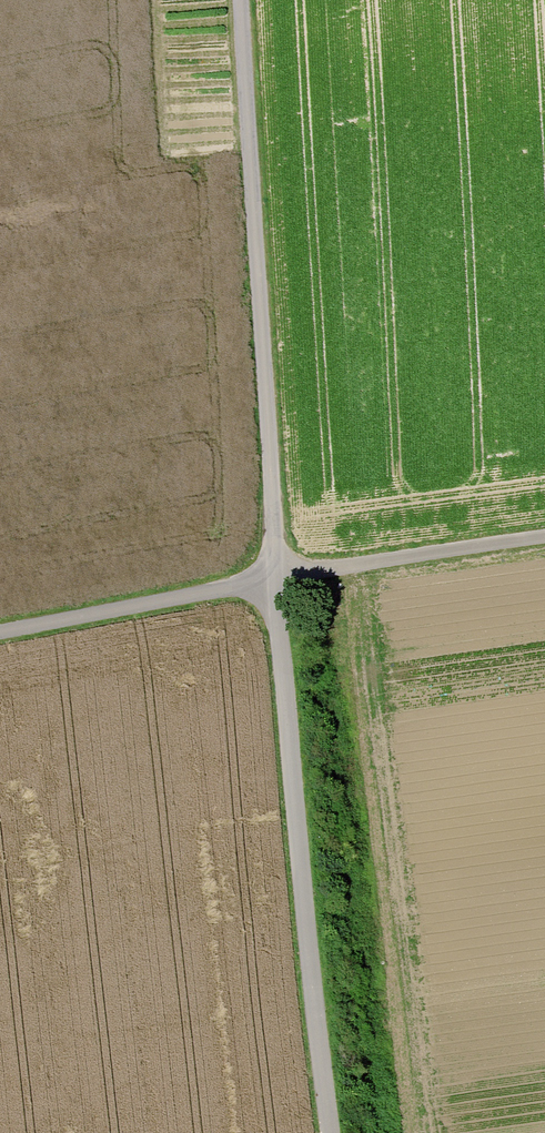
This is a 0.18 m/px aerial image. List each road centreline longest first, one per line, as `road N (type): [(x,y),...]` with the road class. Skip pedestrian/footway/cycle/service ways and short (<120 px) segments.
road 1 (track): [(265,0),(278,581)]
road 2 (track): [(278,581),(334,1132)]
road 3 (track): [(0,634),(278,581)]
road 4 (track): [(278,581),(544,536)]

